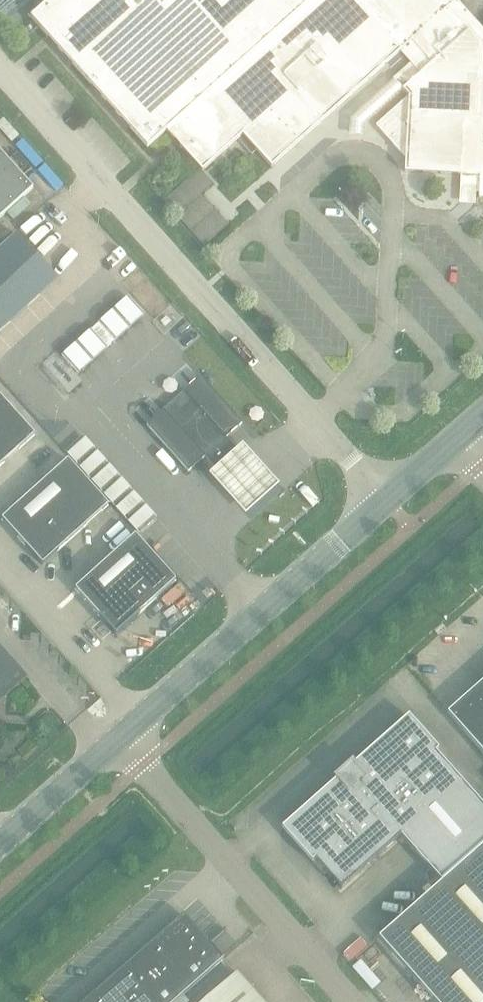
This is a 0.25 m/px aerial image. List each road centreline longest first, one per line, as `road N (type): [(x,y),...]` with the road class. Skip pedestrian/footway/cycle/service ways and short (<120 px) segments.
road 1 (unclassified): [(0,72),(379,499)]
road 2 (tertiary): [(116,738),(379,499)]
road 3 (unclassified): [(116,738),(348,1001)]
road 4 (tertiary): [(0,840),(116,738)]

